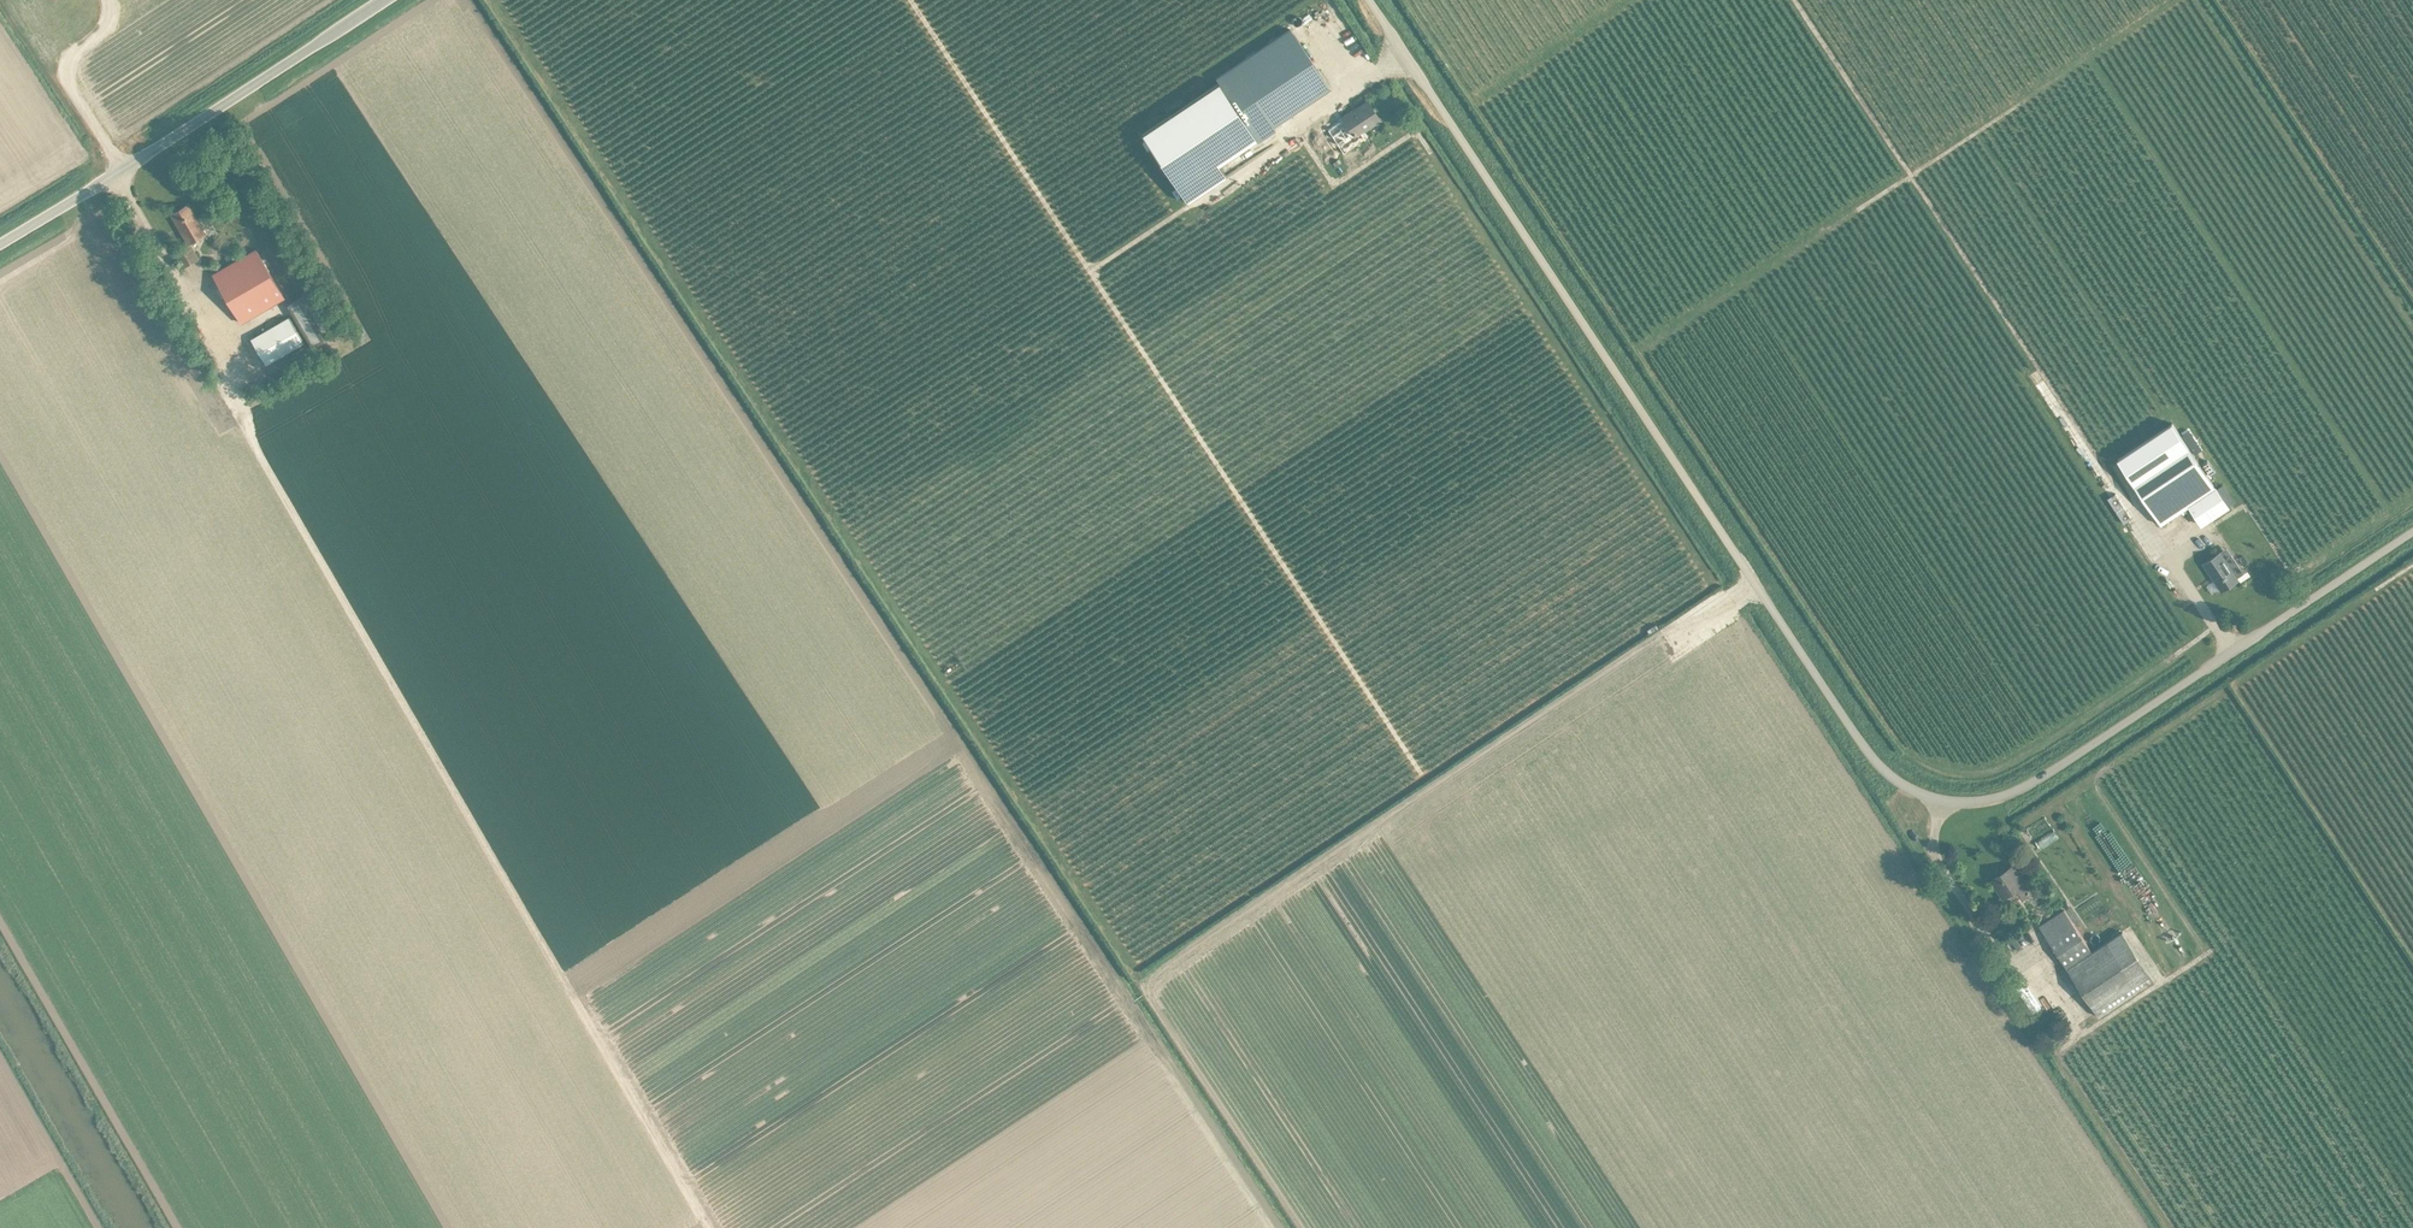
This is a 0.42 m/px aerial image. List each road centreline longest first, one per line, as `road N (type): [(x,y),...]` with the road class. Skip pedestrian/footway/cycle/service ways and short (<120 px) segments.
road 1 (unclassified): [(2412,531),(2012,795),(1941,800),(1904,787),(1869,755),(1371,0)]
road 2 (unclassified): [(0,242),(379,0)]

